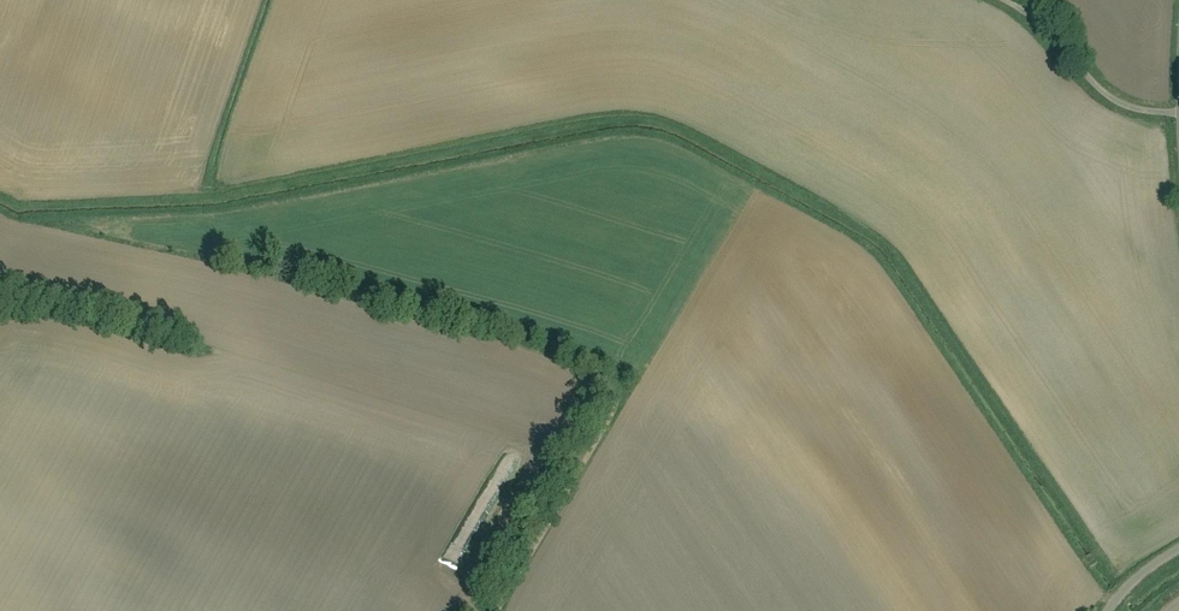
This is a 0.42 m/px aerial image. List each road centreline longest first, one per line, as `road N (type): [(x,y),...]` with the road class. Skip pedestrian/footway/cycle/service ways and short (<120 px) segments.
road 1 (residential): [(615,406),(492,610)]
road 2 (residential): [(1178,114),(1130,109),(1106,96),(1053,37),(1005,0)]

